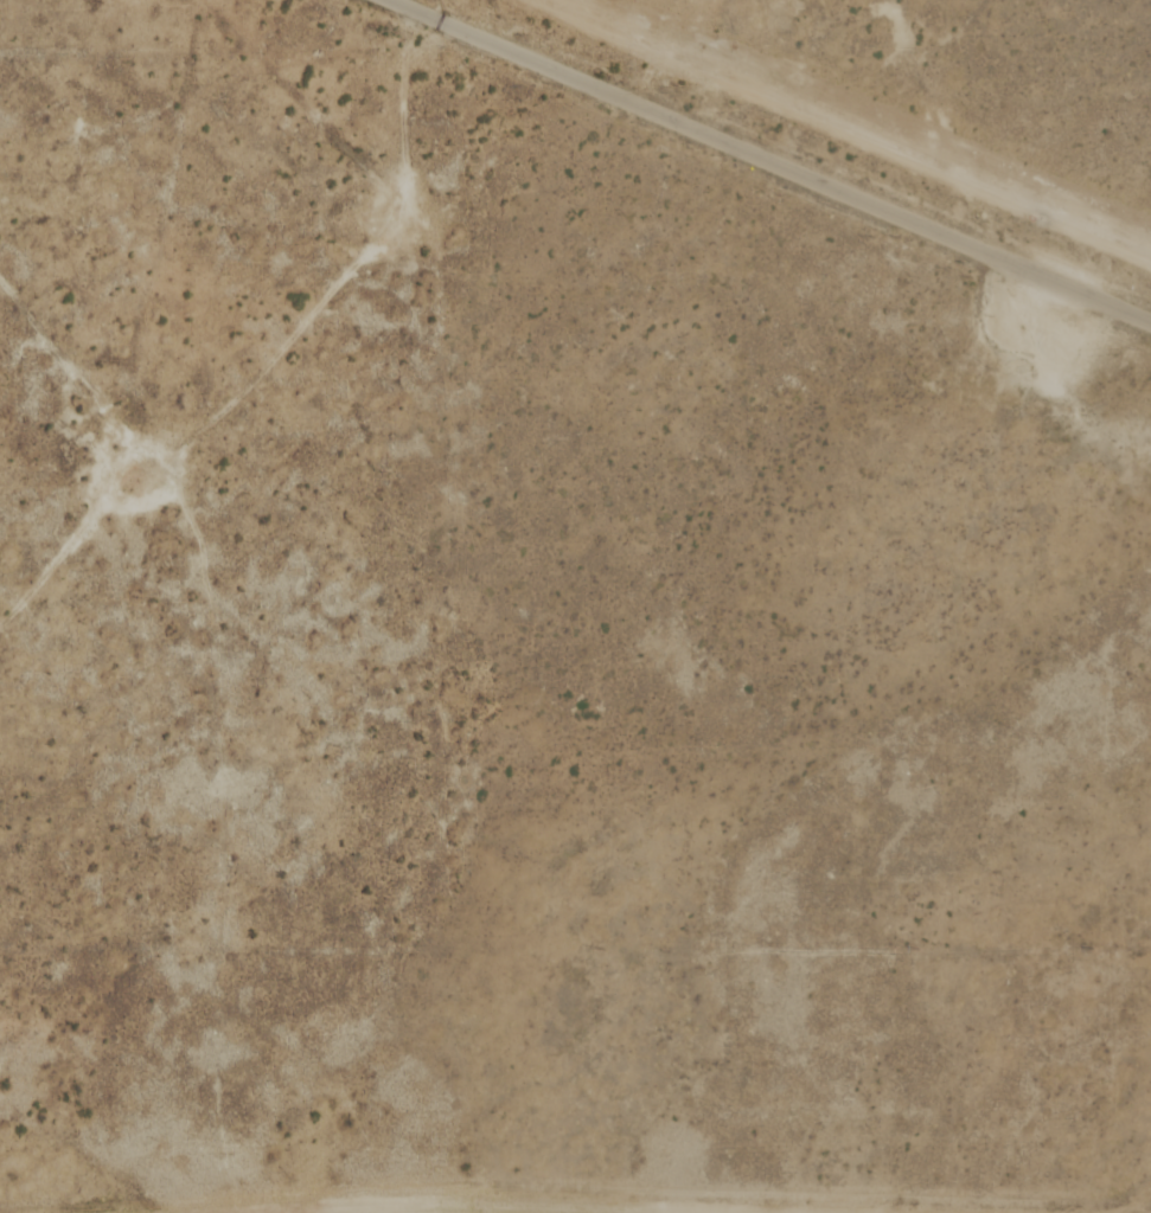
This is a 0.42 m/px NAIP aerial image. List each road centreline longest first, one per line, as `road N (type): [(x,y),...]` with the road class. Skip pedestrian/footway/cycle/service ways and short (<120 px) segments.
road 1 (residential): [(390,0),(1150,323)]
road 2 (track): [(367,0),(385,92),(384,186),(357,243),(0,580)]
road 3 (track): [(124,462),(0,339)]

